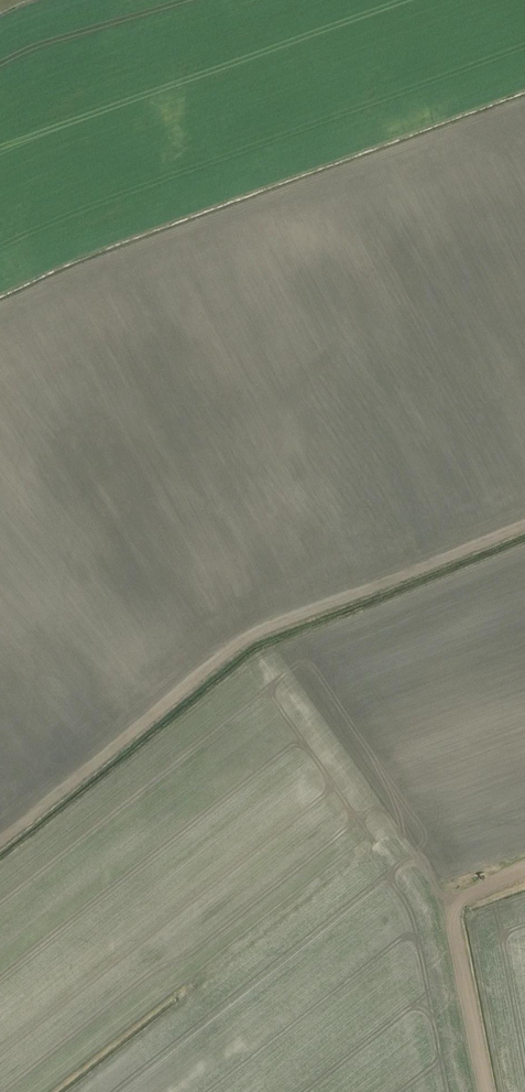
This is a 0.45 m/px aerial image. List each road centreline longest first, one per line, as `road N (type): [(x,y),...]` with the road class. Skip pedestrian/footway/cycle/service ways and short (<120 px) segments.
road 1 (track): [(491,1091),(457,901),(524,875)]

